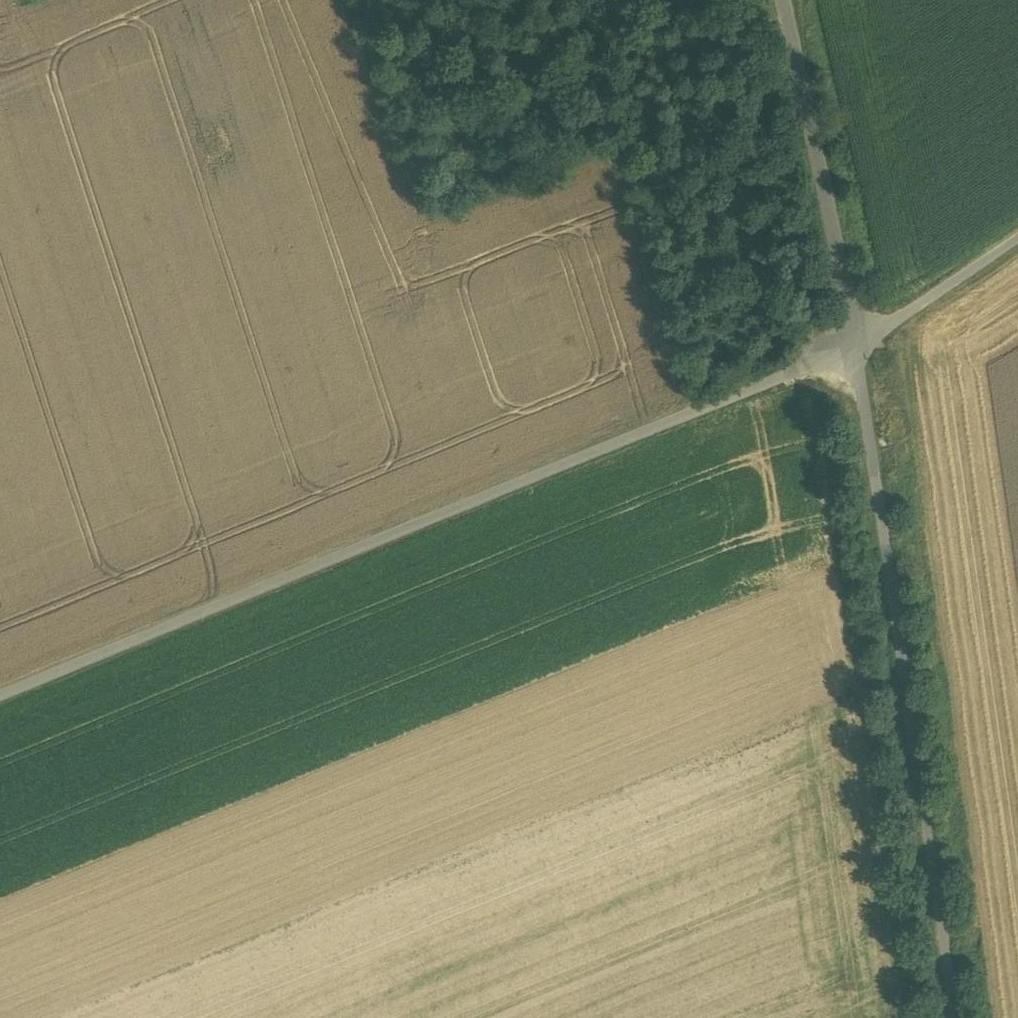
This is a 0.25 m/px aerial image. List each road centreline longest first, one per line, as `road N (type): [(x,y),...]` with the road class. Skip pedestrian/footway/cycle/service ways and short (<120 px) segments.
road 1 (track): [(0,697),(856,345)]
road 2 (track): [(957,1017),(856,345)]
road 3 (track): [(856,345),(782,0)]
road 4 (track): [(856,345),(1017,236)]

